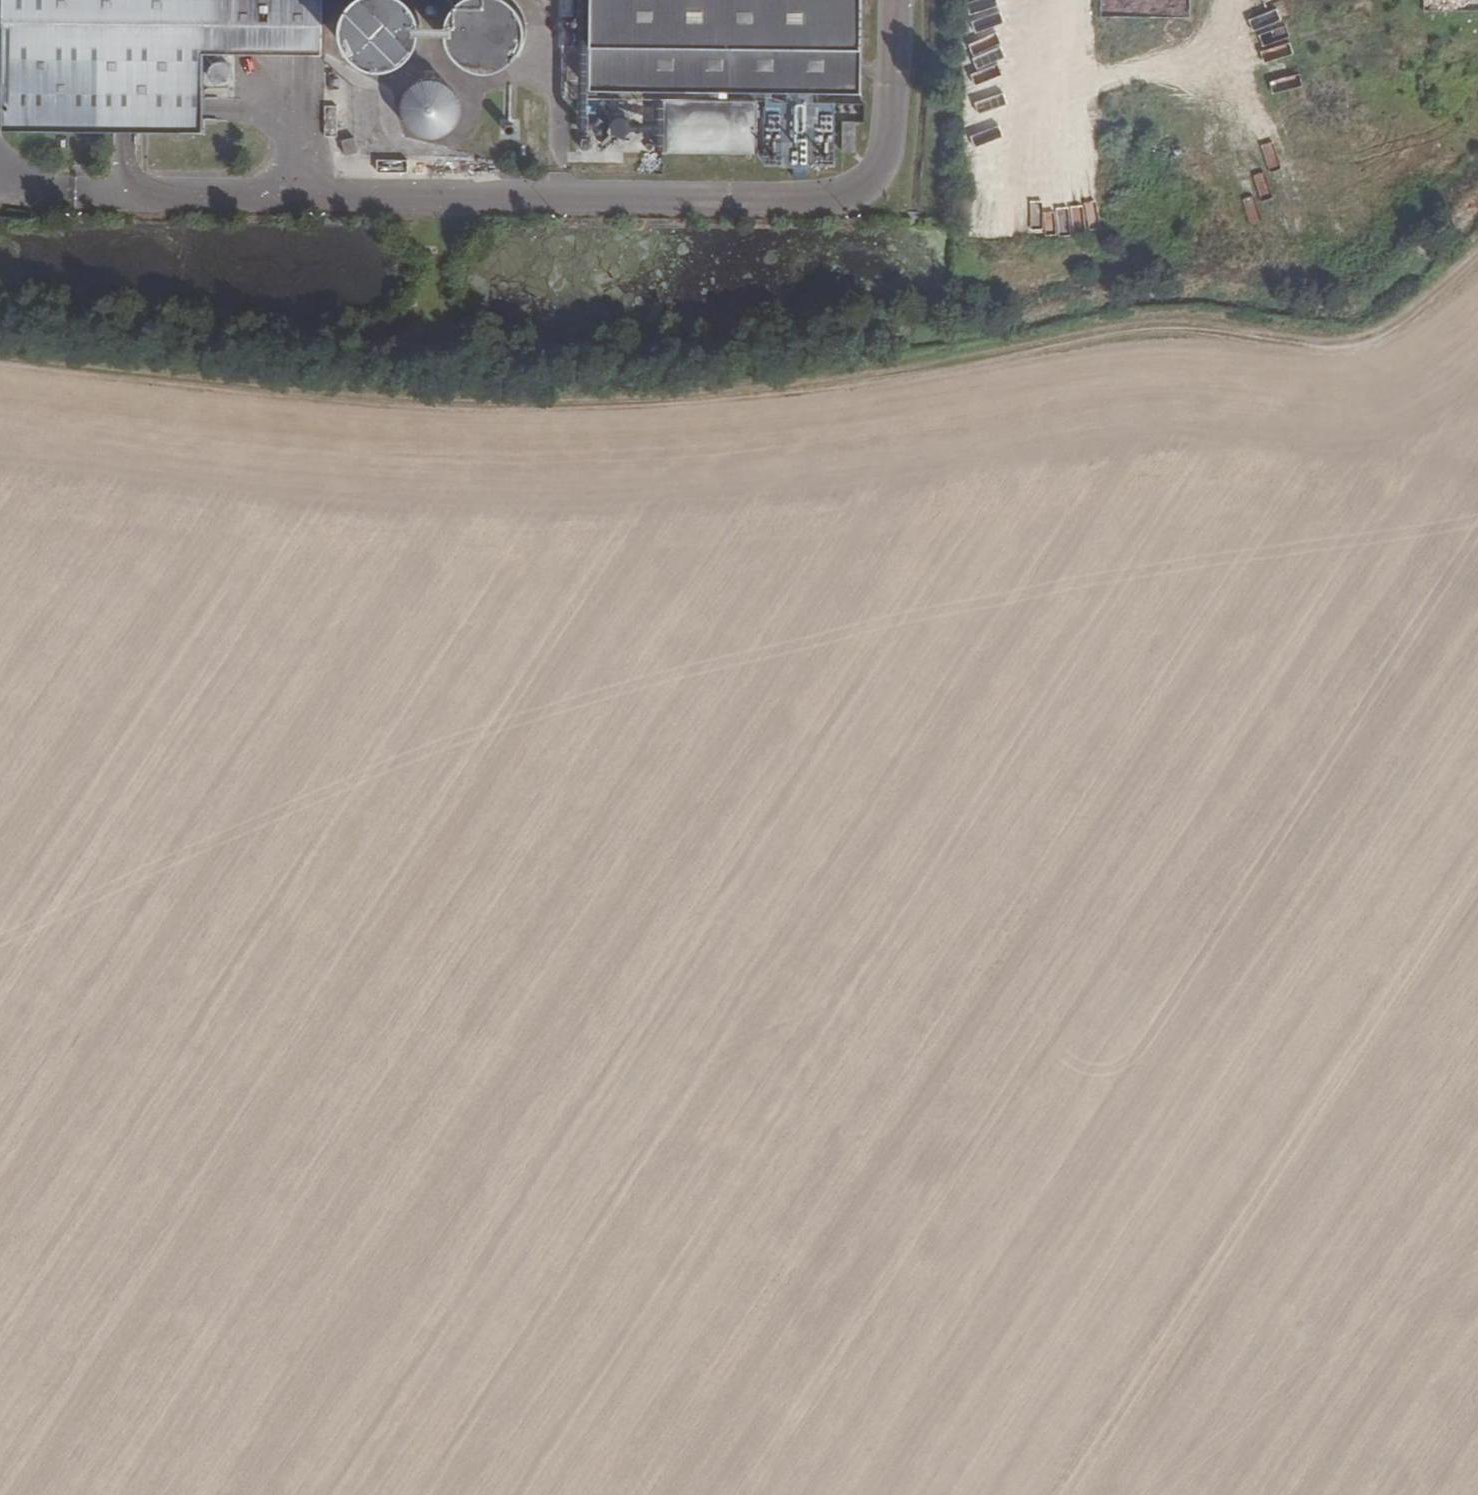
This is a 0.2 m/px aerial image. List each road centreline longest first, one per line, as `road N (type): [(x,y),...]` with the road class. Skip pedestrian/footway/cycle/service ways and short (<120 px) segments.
road 1 (track): [(1477,282),(1434,320),(1327,349),(1194,330),(1104,330),(915,376),(529,404),(324,394),(0,361)]

